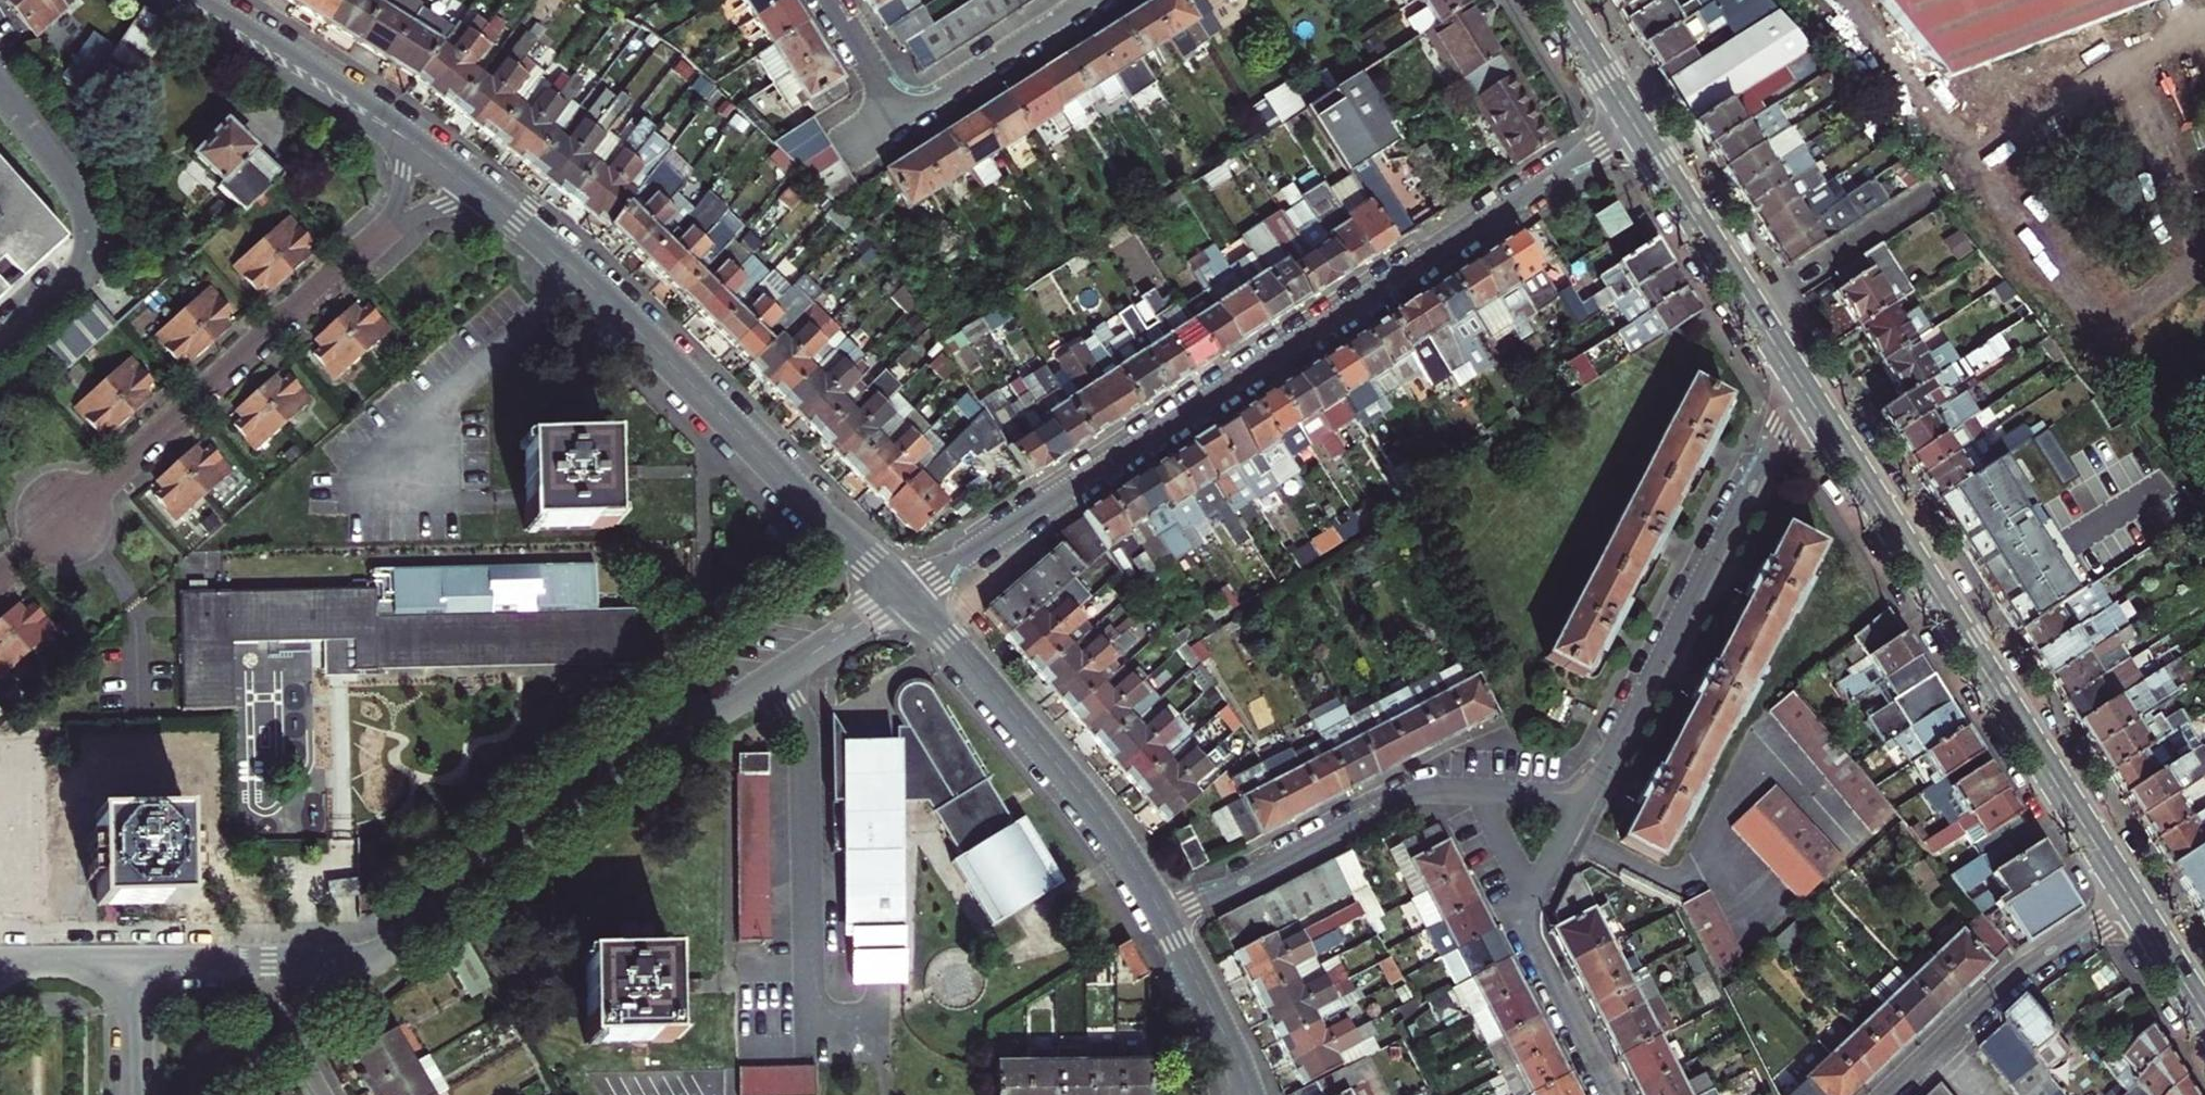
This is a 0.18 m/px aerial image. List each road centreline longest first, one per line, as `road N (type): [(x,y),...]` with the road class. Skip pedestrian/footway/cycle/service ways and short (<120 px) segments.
road 1 (residential): [(1633,123),(908,594)]
road 2 (residential): [(299,961),(383,951),(628,759),(908,594)]
road 3 (tertiary): [(2132,899),(1815,405)]
road 4 (residential): [(485,192),(592,284),(908,594)]
road 5 (residential): [(0,579),(370,246)]
road 6 (residential): [(1584,800),(1778,436),(1815,405)]
road 7 (residential): [(908,594),(1097,809),(1166,920)]
road 8 (residential): [(1166,920),(1405,799),(1479,790)]
road 9 (tertiary): [(1815,405),(1633,123)]
road 10 (residential): [(2132,899),(2007,981),(1884,1094)]
road 11 (residential): [(167,0),(347,110),(408,138)]
road 12 (residential): [(408,138),(366,98),(205,0)]
road 13 (residential): [(899,114),(1077,0)]
road 14 (residential): [(1531,901),(1535,950),(1609,1094)]
road 15 (residential): [(1166,920),(1251,1094)]
road 16 (residential): [(129,961),(299,961)]
road 17 (tertiary): [(1633,123),(1554,0)]
road 18 (residential): [(299,961),(302,1051),(327,1094)]
road 19 (residential): [(826,0),(899,114)]
road 20 (tertiary): [(2204,1013),(2132,899)]
road 21 (residential): [(131,1094),(129,961)]
road 22 (residential): [(129,961),(0,967)]
road 23 (residential): [(370,246),(442,205),(485,192)]
road 24 (residential): [(1479,790),(1531,901)]

